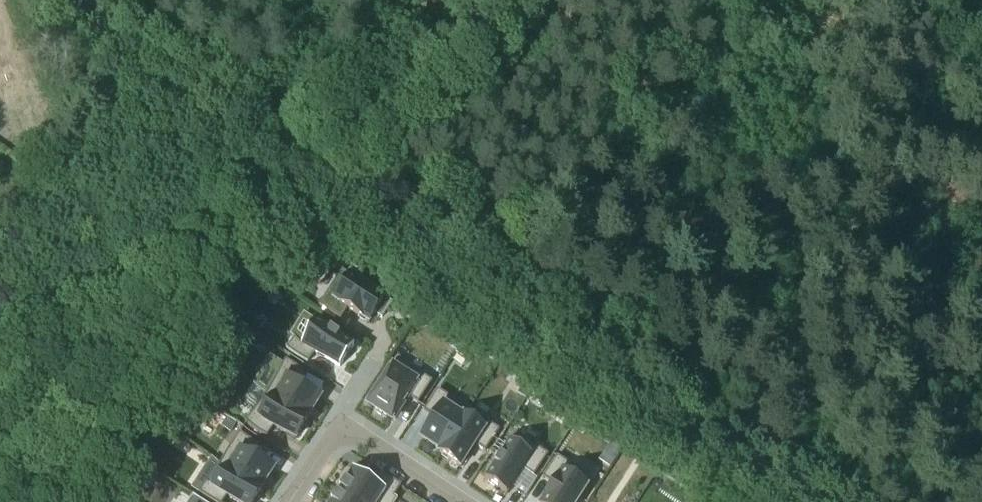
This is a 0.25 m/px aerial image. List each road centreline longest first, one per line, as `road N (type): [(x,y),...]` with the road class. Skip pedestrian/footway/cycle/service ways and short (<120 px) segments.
road 1 (track): [(847,501),(305,156)]
road 2 (track): [(60,501),(171,332),(305,156)]
road 3 (track): [(43,0),(305,156)]
road 4 (residential): [(463,501),(345,425),(294,501)]
road 5 (track): [(305,156),(390,69)]

